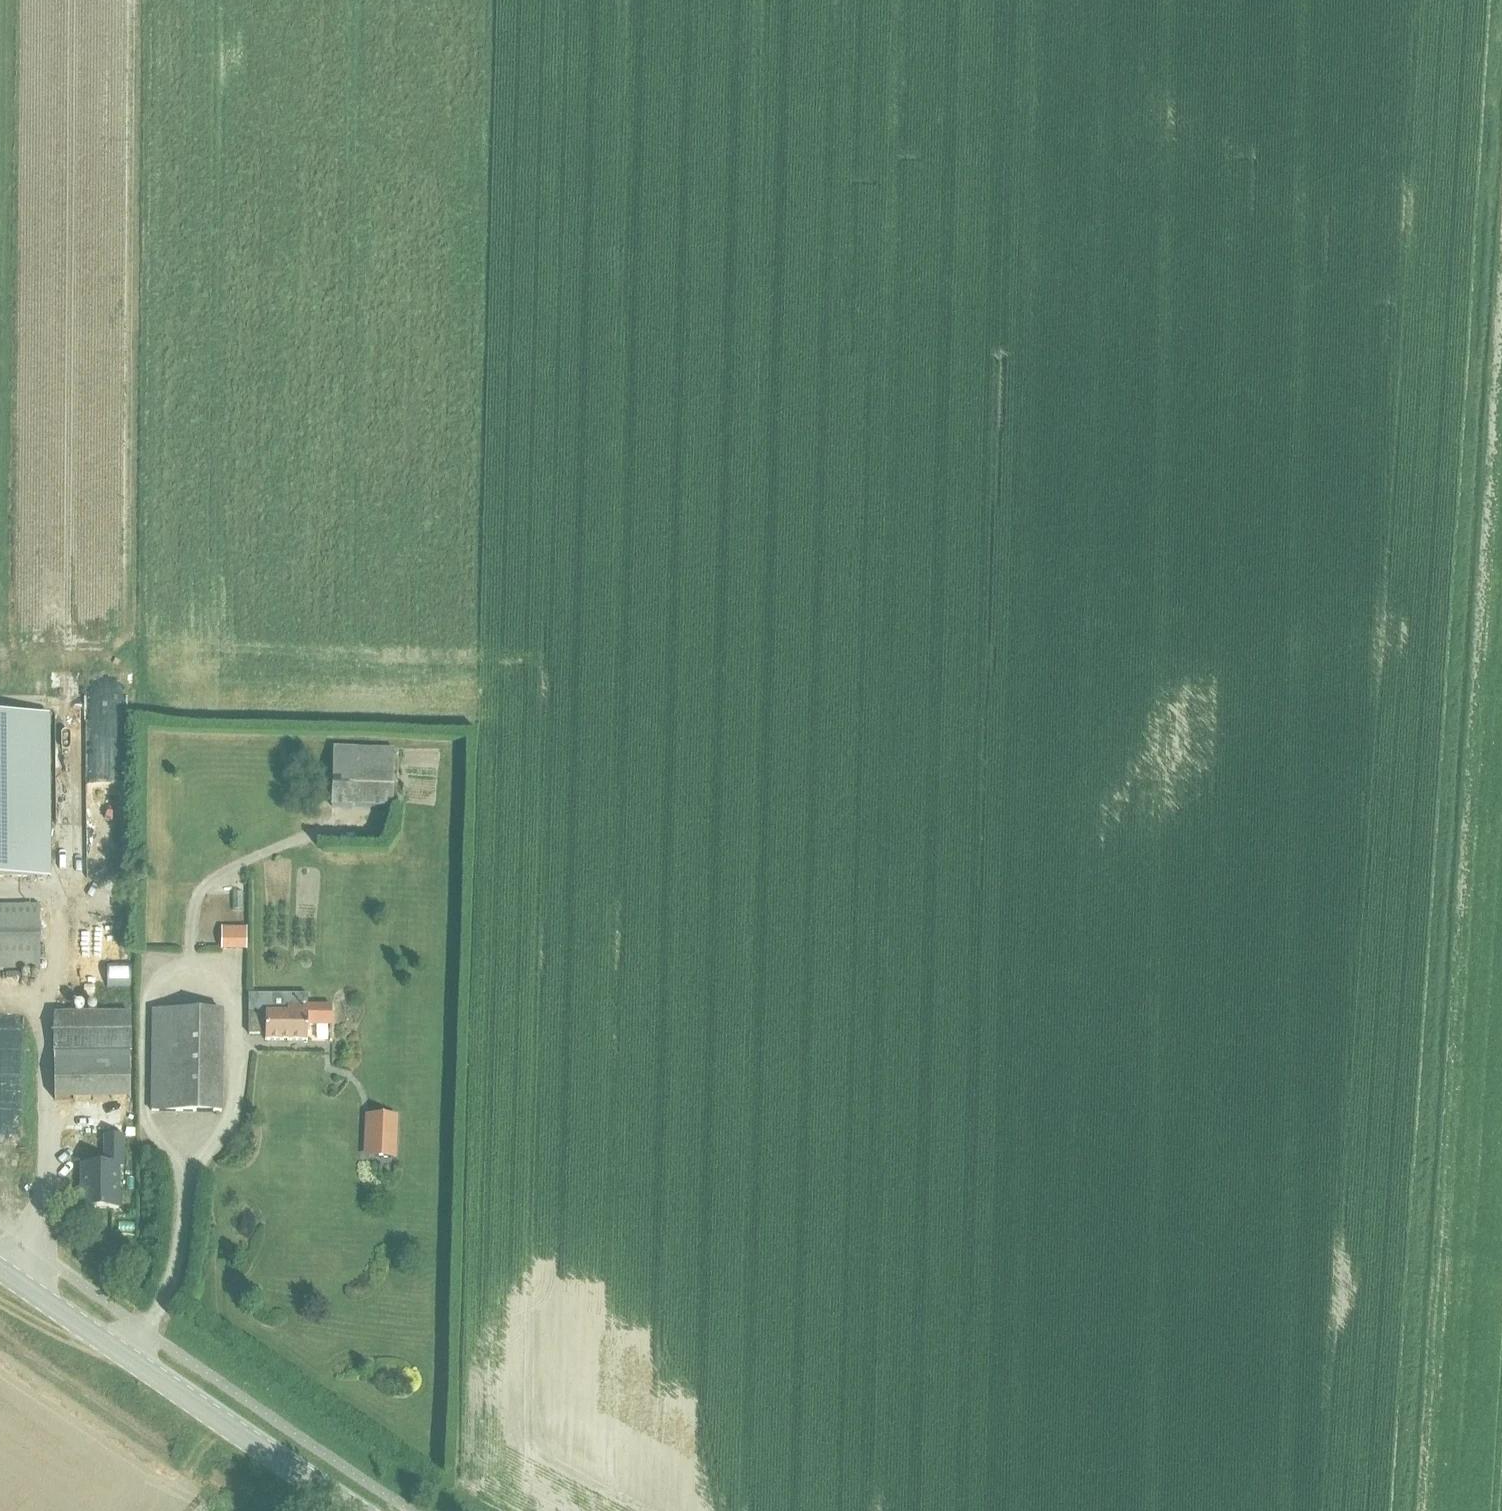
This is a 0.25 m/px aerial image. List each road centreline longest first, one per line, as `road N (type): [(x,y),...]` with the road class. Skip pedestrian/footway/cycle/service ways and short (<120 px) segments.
road 1 (secondary): [(353,1510),(0,1271)]

